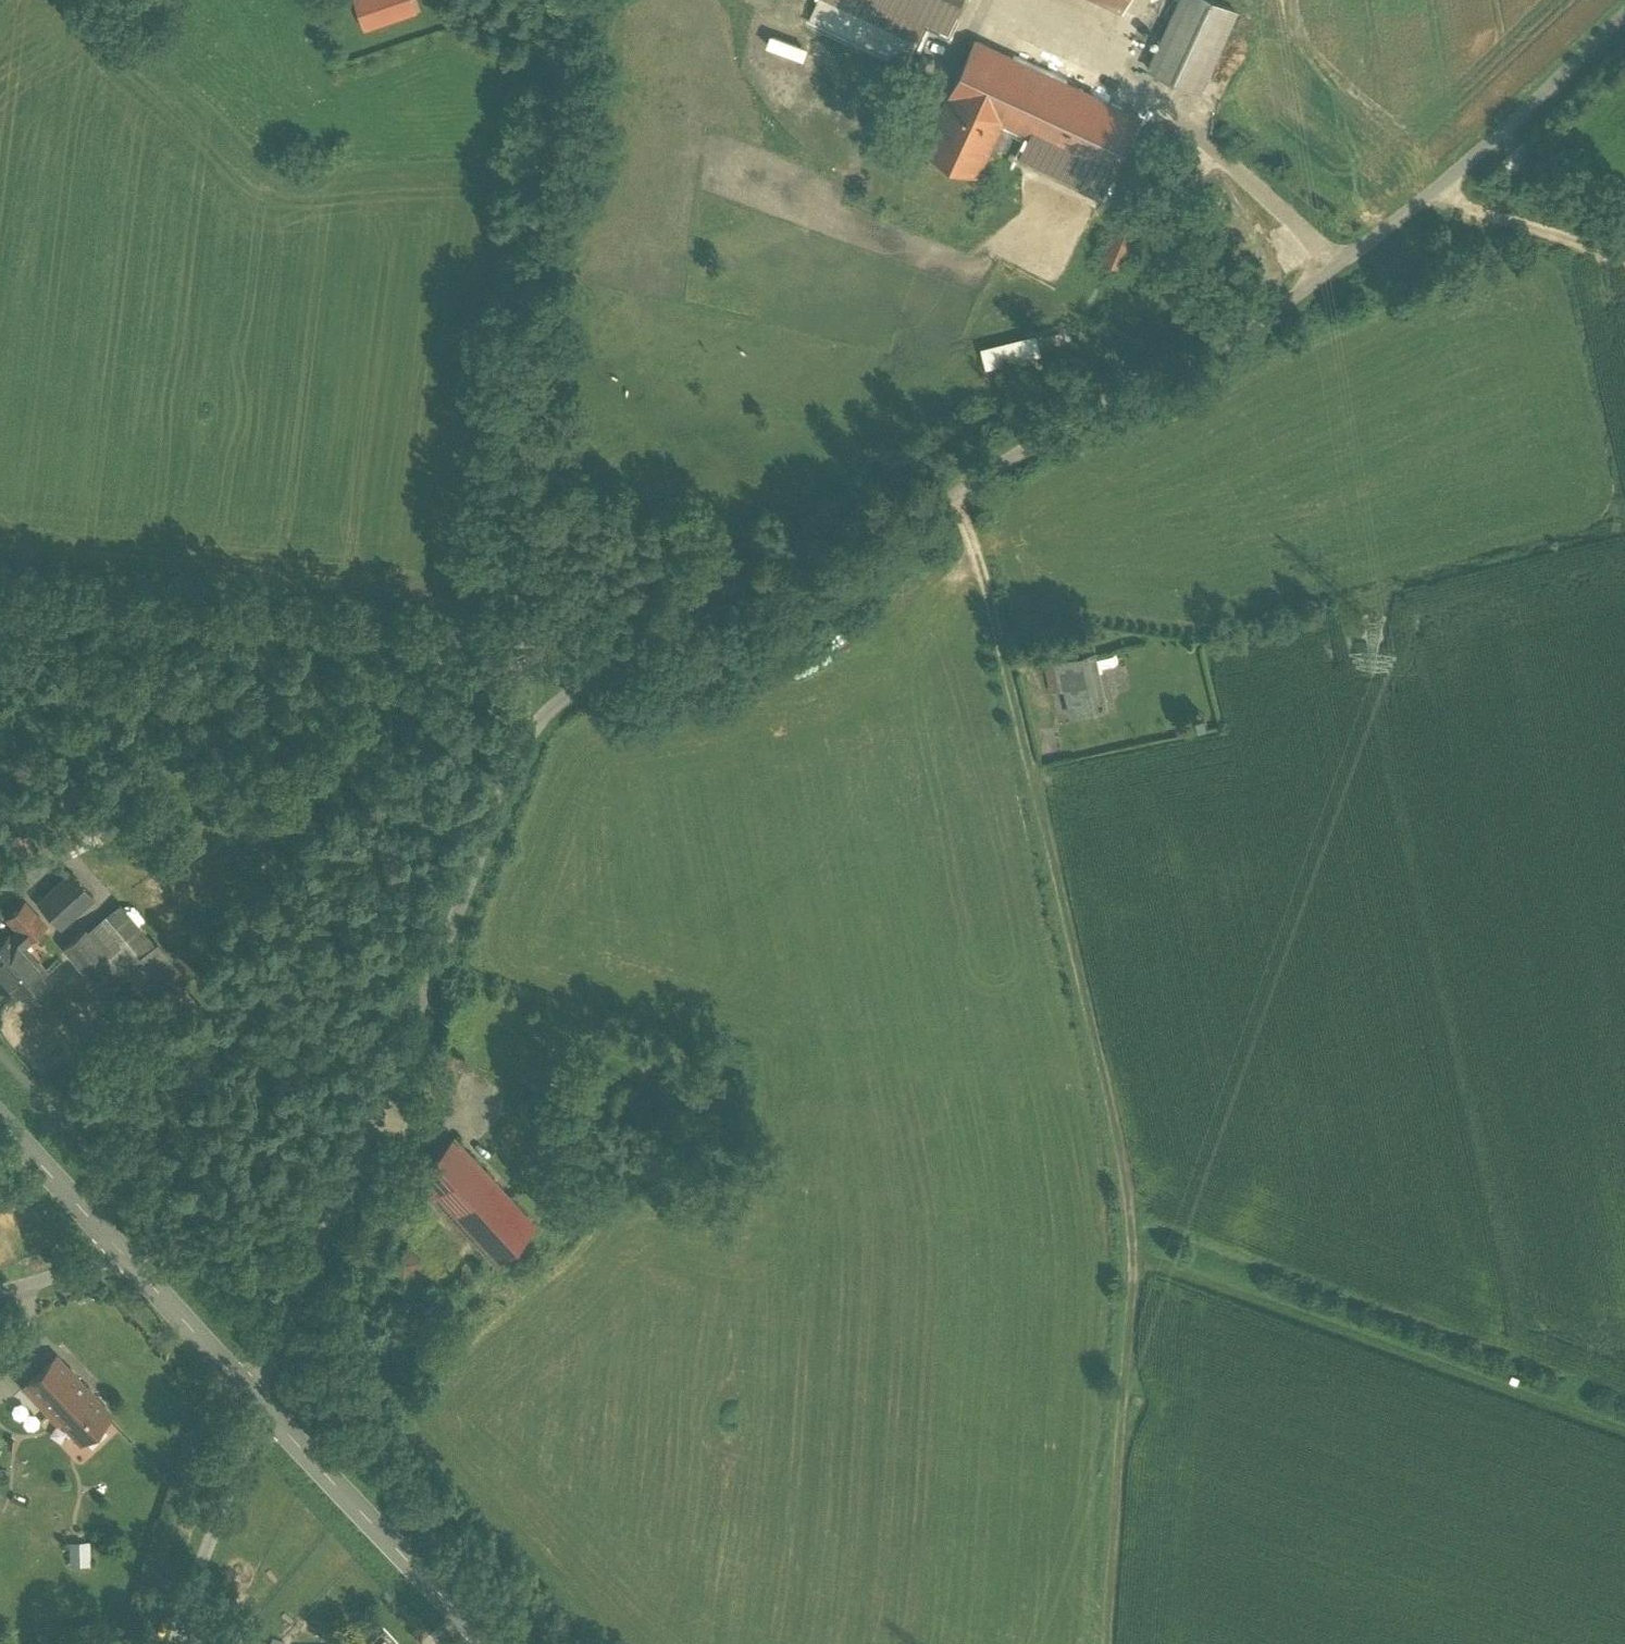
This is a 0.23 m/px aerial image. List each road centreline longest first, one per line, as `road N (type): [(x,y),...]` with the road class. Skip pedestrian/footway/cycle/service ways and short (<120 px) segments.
road 1 (unclassified): [(522,749),(539,725),(592,685),(777,629),(1001,464),(1273,318),(1505,134),(1624,20)]
road 2 (unclassified): [(522,749),(534,217),(589,0)]
road 3 (unclassified): [(256,1402),(522,749)]
road 4 (tertiary): [(256,1402),(0,1123)]
road 5 (tertiary): [(489,1643),(256,1402)]
road 6 (track): [(180,1643),(254,1441),(275,1421)]
road 7 (track): [(1430,197),(1624,258)]
road 8 (track): [(1032,661),(999,632),(960,494)]
road 9 (track): [(126,1260),(0,1296)]

